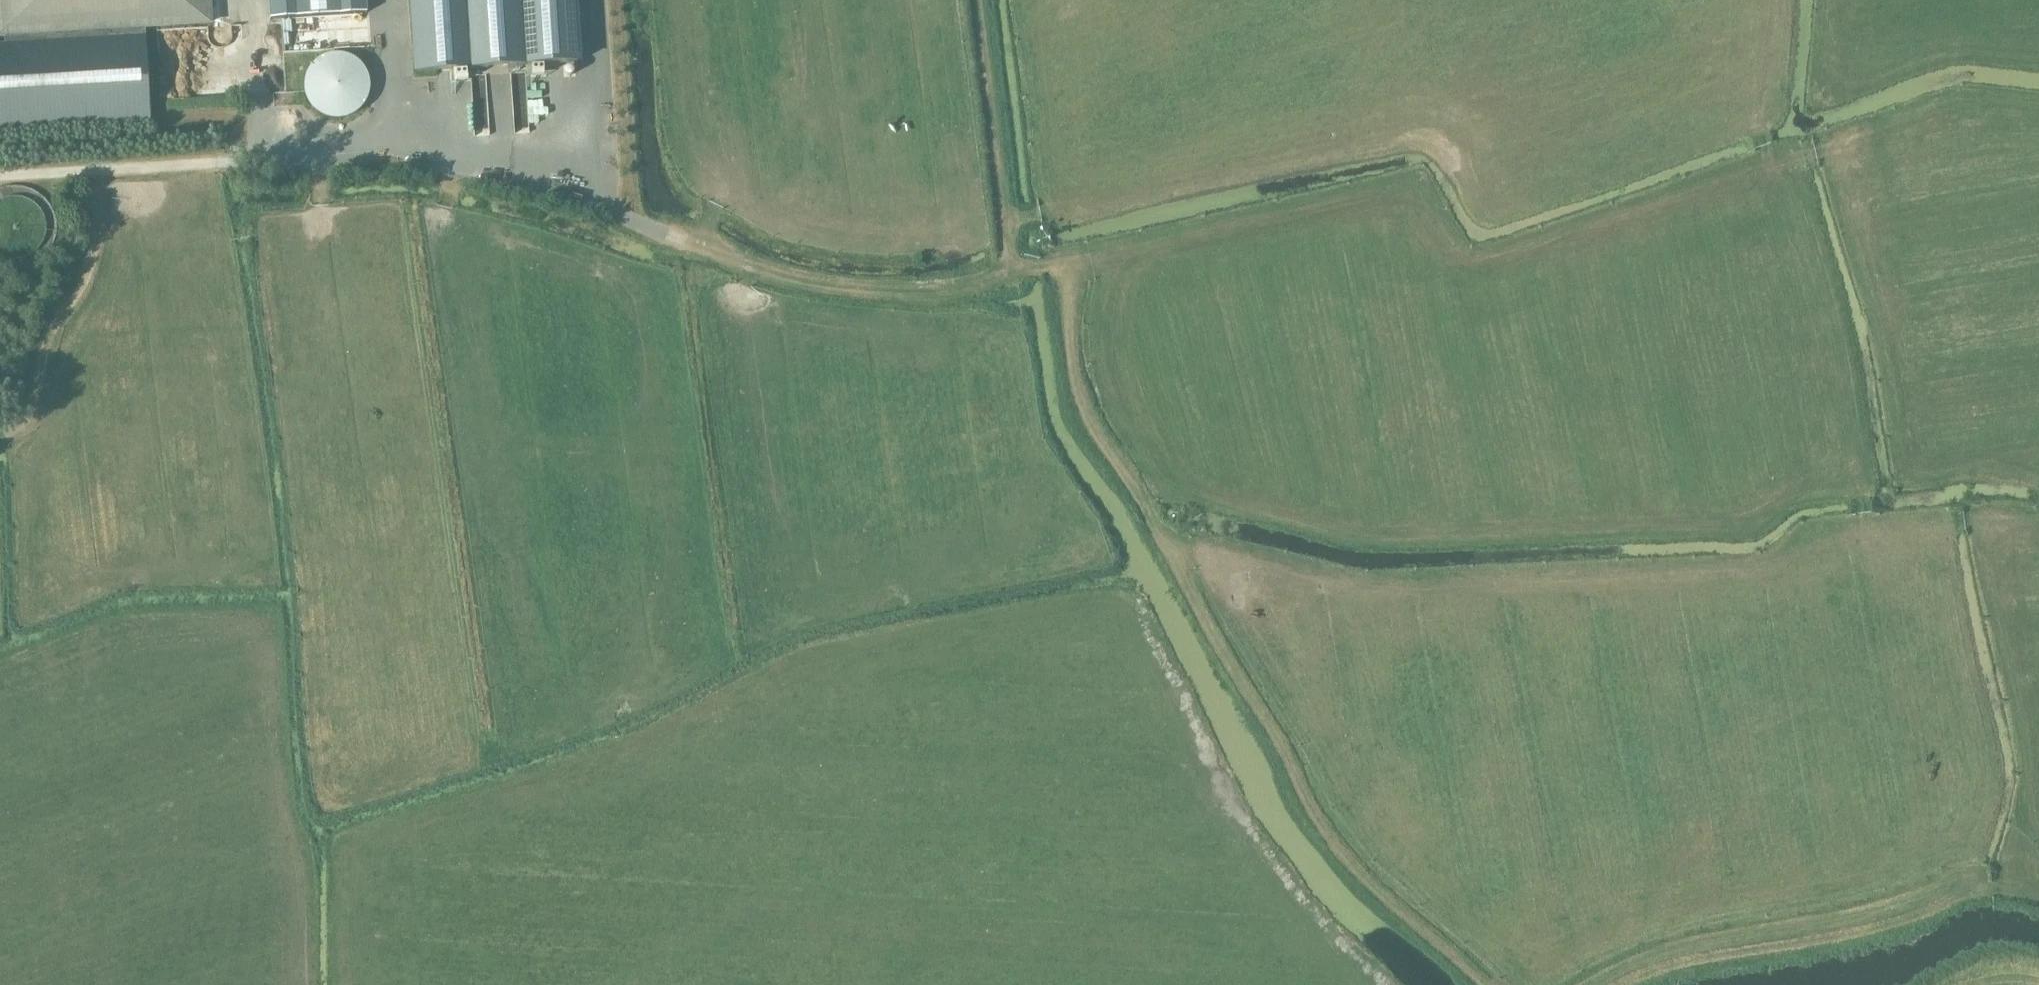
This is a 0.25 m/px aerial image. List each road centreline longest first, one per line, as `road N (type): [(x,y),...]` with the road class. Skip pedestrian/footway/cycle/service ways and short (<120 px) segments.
road 1 (track): [(254,0),(277,147),(513,171),(743,264),(816,283),(892,292),(1012,271)]
road 2 (track): [(1012,271),(1055,268),(1071,280),(1082,417),(1126,473),(1345,857),(1485,984)]
road 3 (track): [(1608,984),(1668,956),(1971,886),(2038,902)]
road 4 (track): [(1012,271),(980,0)]

